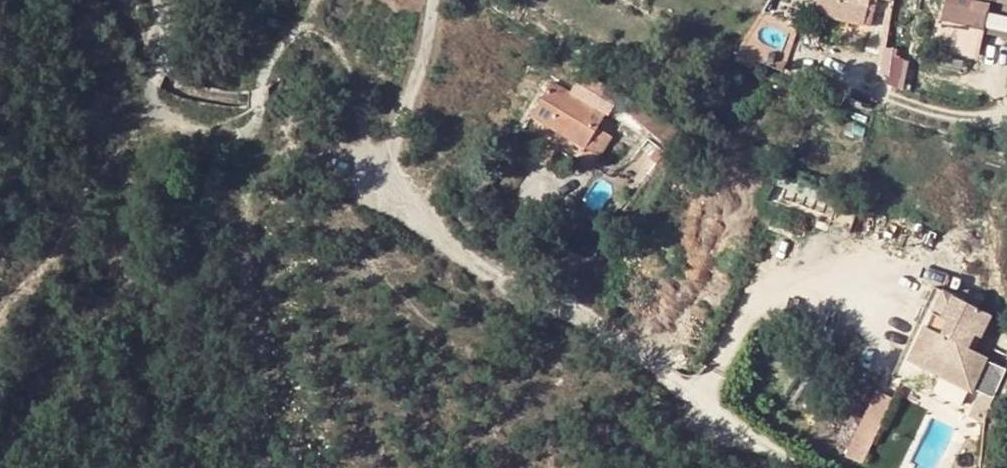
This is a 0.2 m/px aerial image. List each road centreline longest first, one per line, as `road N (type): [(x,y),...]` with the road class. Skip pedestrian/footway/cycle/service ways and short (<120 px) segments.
road 1 (track): [(151,0),(166,52),(146,106),(172,137),(257,131),(256,96),(282,46),(307,32),(347,66),(373,175)]
road 2 (residential): [(373,175),(420,224),(506,287),(591,326),(801,467)]
road 3 (track): [(0,310),(65,228),(92,174),(157,118)]

